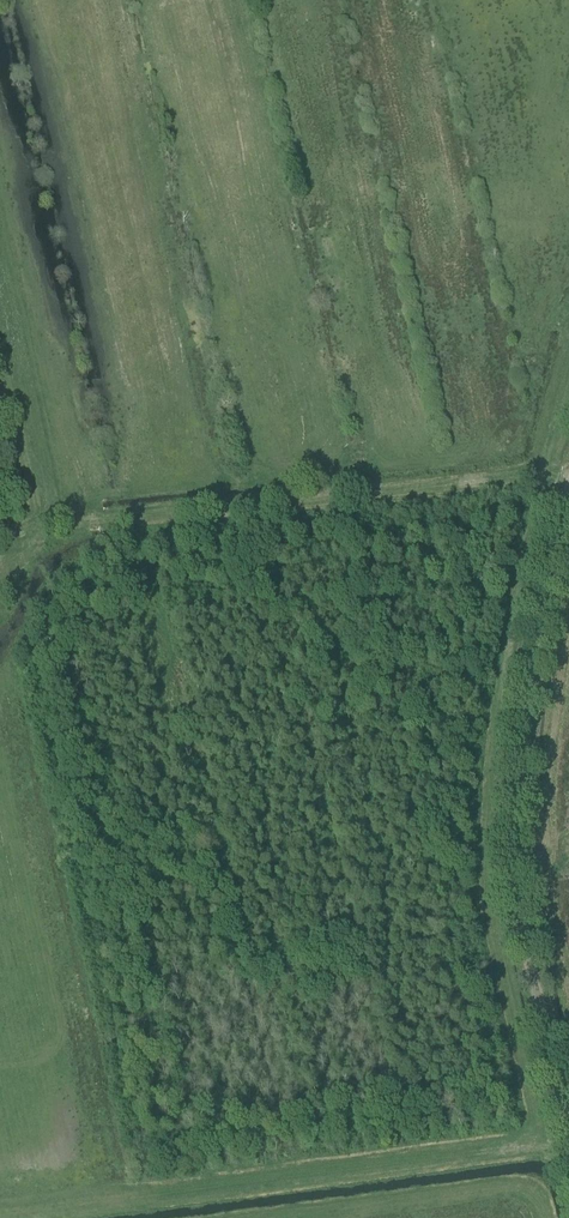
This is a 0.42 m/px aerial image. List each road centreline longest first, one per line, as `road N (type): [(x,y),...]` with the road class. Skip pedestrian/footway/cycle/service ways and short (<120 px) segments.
road 1 (unclassified): [(568,1136),(515,907),(513,846),(568,514)]
road 2 (track): [(2,534),(568,477)]
road 3 (track): [(213,1185),(568,1149)]
road 4 (track): [(0,1210),(213,1185)]

